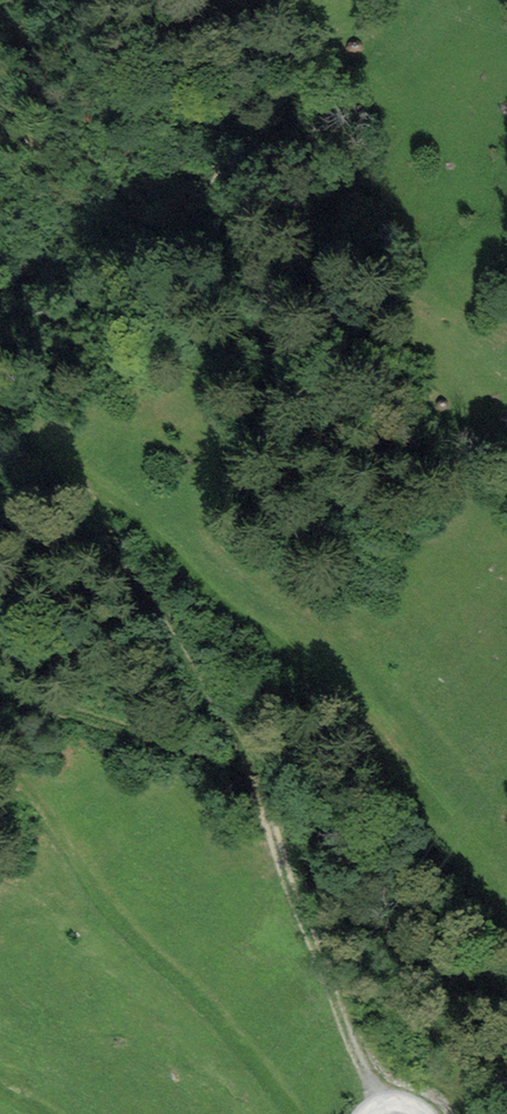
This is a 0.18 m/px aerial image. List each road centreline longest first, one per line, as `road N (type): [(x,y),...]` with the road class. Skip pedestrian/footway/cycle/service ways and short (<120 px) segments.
road 1 (track): [(380,1108),(232,741),(173,632),(36,438)]
road 2 (track): [(71,479),(138,517),(203,595),(358,715),(446,814)]
road 3 (track): [(0,769),(37,799),(140,949),(204,998),(296,1113)]
road 4 (track): [(243,768),(0,694)]

